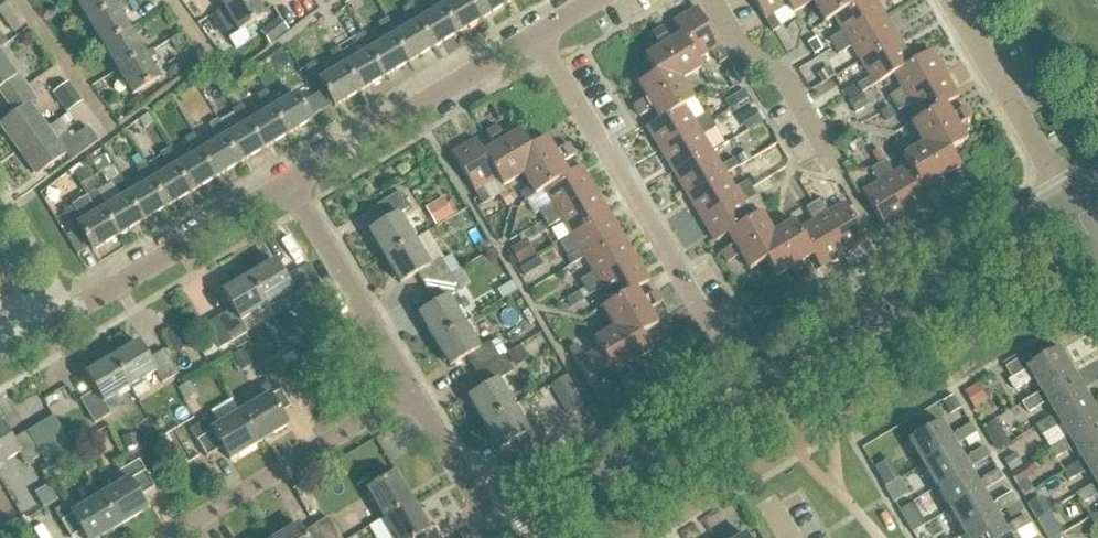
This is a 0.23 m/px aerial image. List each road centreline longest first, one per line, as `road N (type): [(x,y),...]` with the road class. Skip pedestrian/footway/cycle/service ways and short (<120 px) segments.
road 1 (tertiary): [(523,537),(1068,203)]
road 2 (residential): [(535,37),(717,339)]
road 3 (residential): [(33,330),(289,182)]
road 4 (residential): [(289,182),(535,37)]
road 5 (residential): [(182,537),(416,396)]
road 6 (residential): [(416,396),(289,182)]
road 7 (residential): [(1068,203),(948,0)]
road 8 (residential): [(710,0),(741,52),(792,92),(818,152)]
road 9 (residential): [(119,136),(18,0)]
road 10 (residential): [(499,537),(416,396)]

